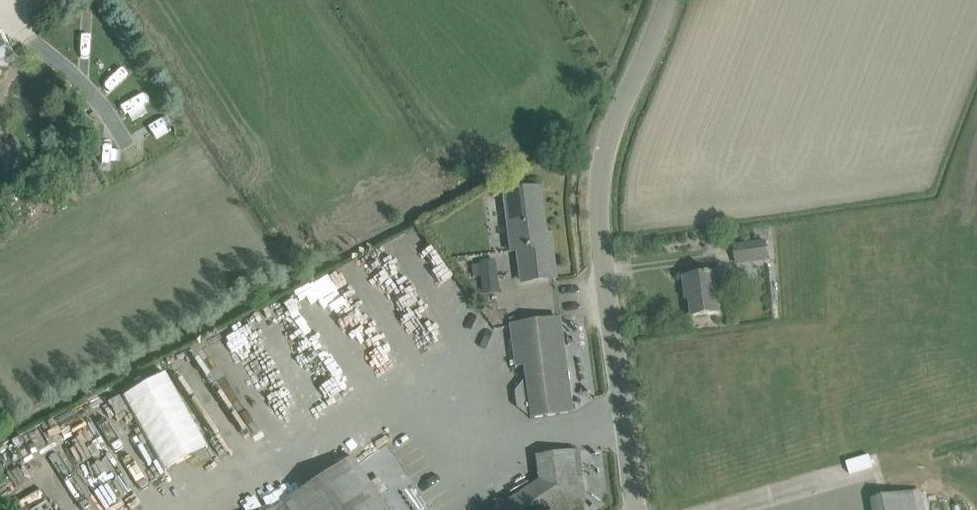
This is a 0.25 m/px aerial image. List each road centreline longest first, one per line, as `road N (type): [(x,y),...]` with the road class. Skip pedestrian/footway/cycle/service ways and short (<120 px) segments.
road 1 (tertiary): [(635,509),(600,218),(606,161),(670,0)]

